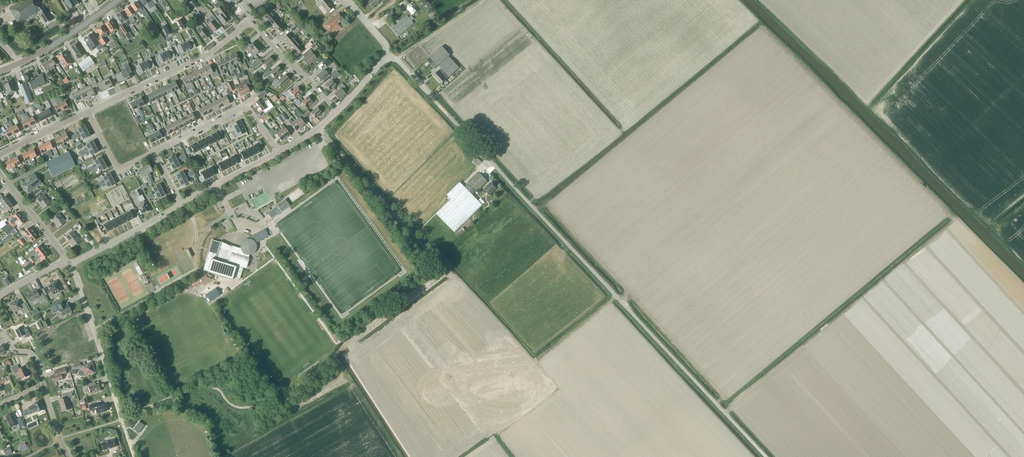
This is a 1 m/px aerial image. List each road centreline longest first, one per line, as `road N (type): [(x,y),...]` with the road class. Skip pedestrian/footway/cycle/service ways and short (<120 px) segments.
road 1 (unclassified): [(765,456),(388,57)]
road 2 (residential): [(88,112),(207,56),(244,27)]
road 3 (residential): [(120,416),(71,262)]
road 4 (residential): [(155,153),(241,109),(278,153)]
road 5 (residential): [(337,112),(257,28),(244,27)]
road 6 (unclassified): [(71,262),(182,203)]
road 7 (primary): [(16,65),(118,0)]

